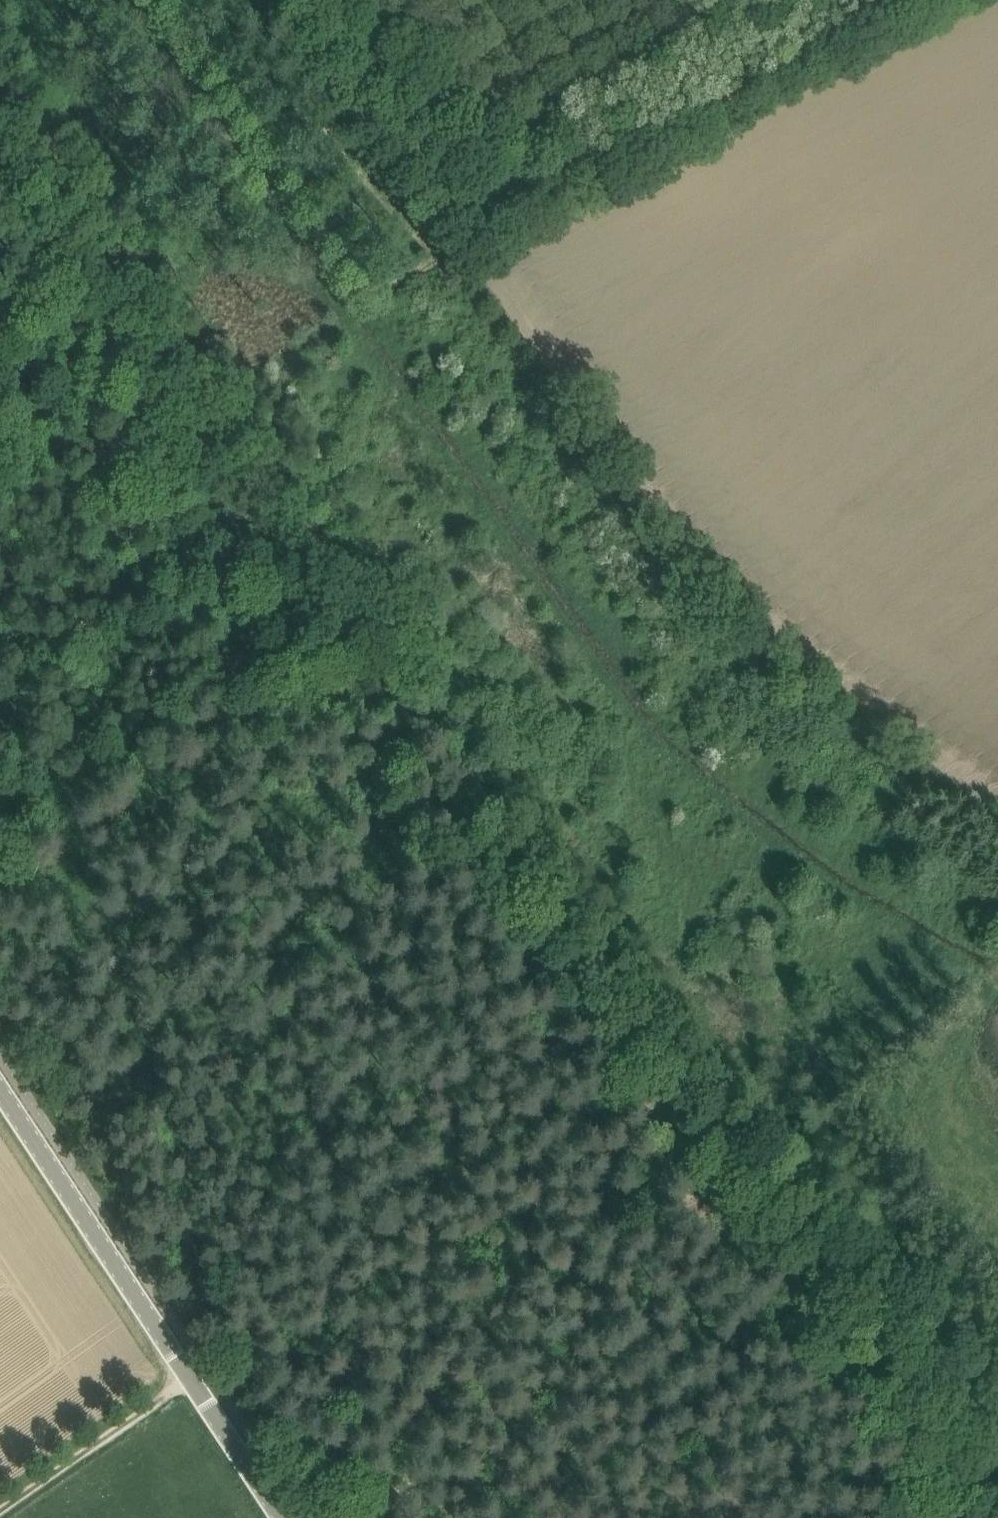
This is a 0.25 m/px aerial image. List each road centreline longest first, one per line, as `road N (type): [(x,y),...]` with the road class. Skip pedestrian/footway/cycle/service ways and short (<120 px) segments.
road 1 (unclassified): [(282,1517),(0,1088)]
road 2 (track): [(191,1377),(0,1510)]

